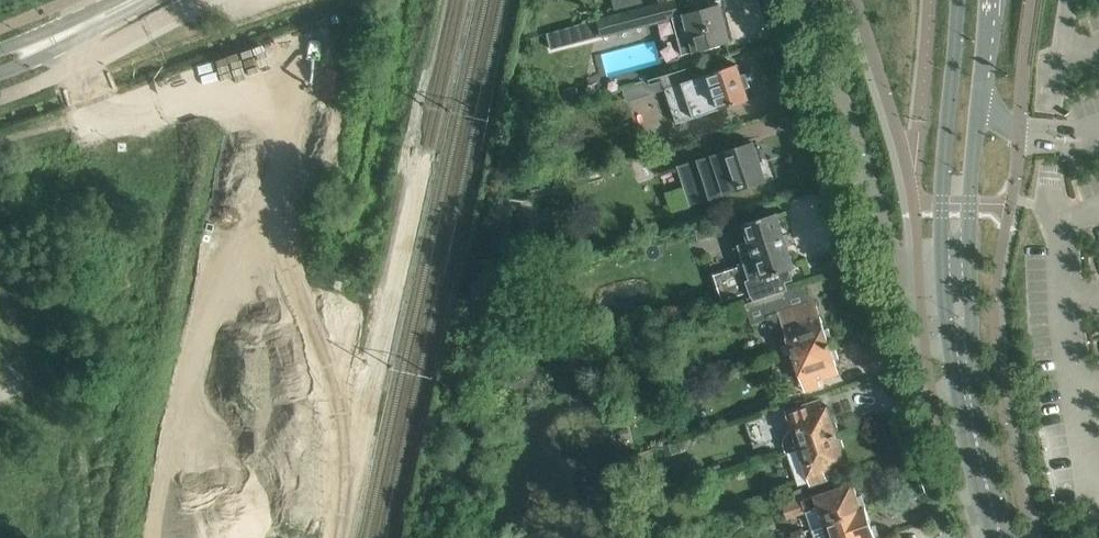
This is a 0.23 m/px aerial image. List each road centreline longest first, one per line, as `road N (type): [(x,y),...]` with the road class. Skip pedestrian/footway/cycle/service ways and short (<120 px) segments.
road 1 (residential): [(942,280),(904,286),(811,0)]
road 2 (secondary): [(959,0),(942,280)]
road 3 (secondary): [(969,279),(979,108)]
road 4 (secondary): [(942,280),(961,417),(974,436)]
road 5 (secondary): [(974,436),(980,413),(969,279)]

